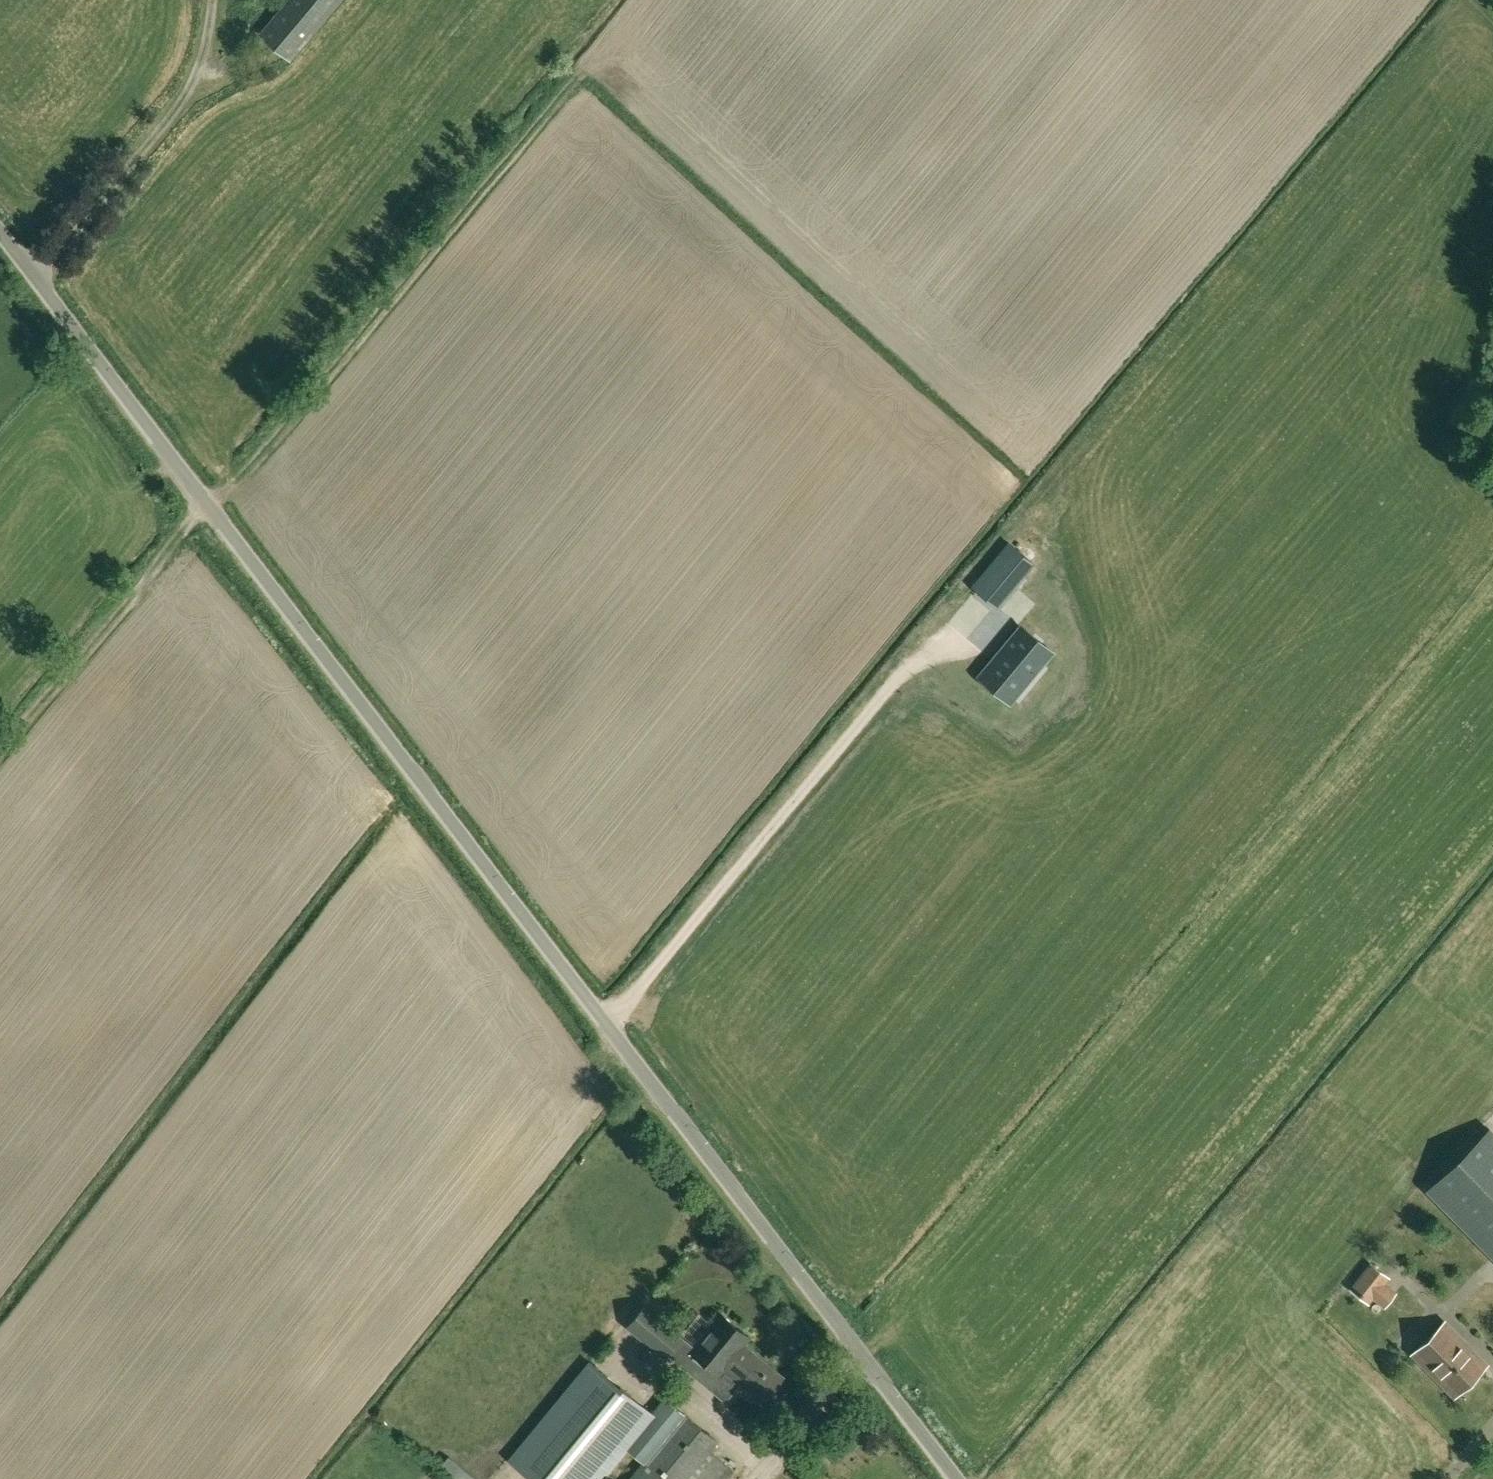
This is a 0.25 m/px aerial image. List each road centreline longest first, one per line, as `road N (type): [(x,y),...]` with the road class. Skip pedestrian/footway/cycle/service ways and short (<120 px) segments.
road 1 (unclassified): [(958,1478),(0,236)]

